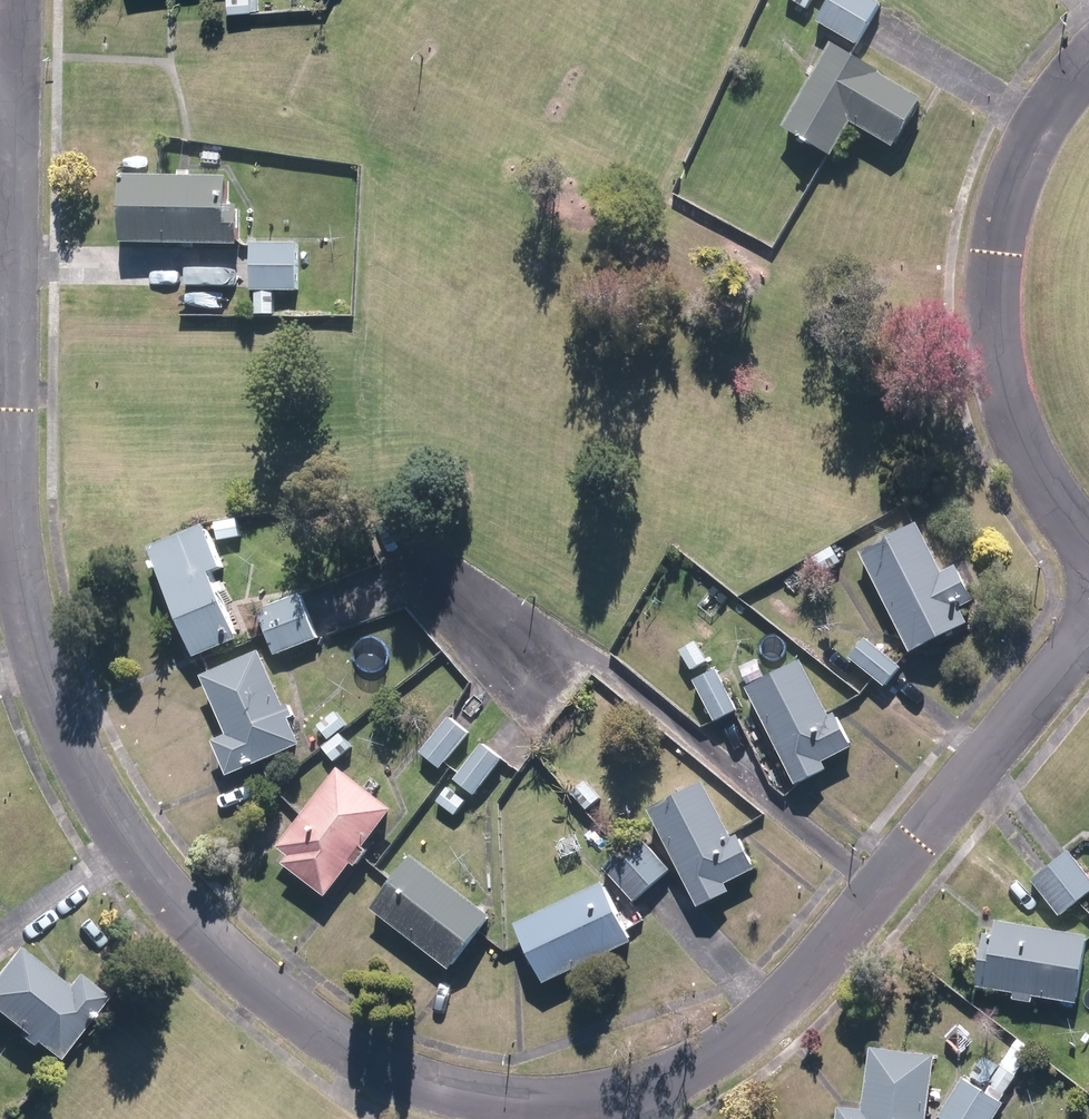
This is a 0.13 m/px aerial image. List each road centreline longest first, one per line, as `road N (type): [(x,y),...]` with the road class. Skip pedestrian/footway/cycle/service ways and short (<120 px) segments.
road 1 (residential): [(618,1097),(500,1100),(439,1089),(330,1039),(229,960),(113,823),(61,719),(22,604),(11,486),(20,40)]
road 2 (residential): [(1088,632),(793,989),(693,1068),(618,1097)]
road 3 (residential): [(1088,61),(1020,164),(988,302),(992,349),(1021,443),(1088,545)]

